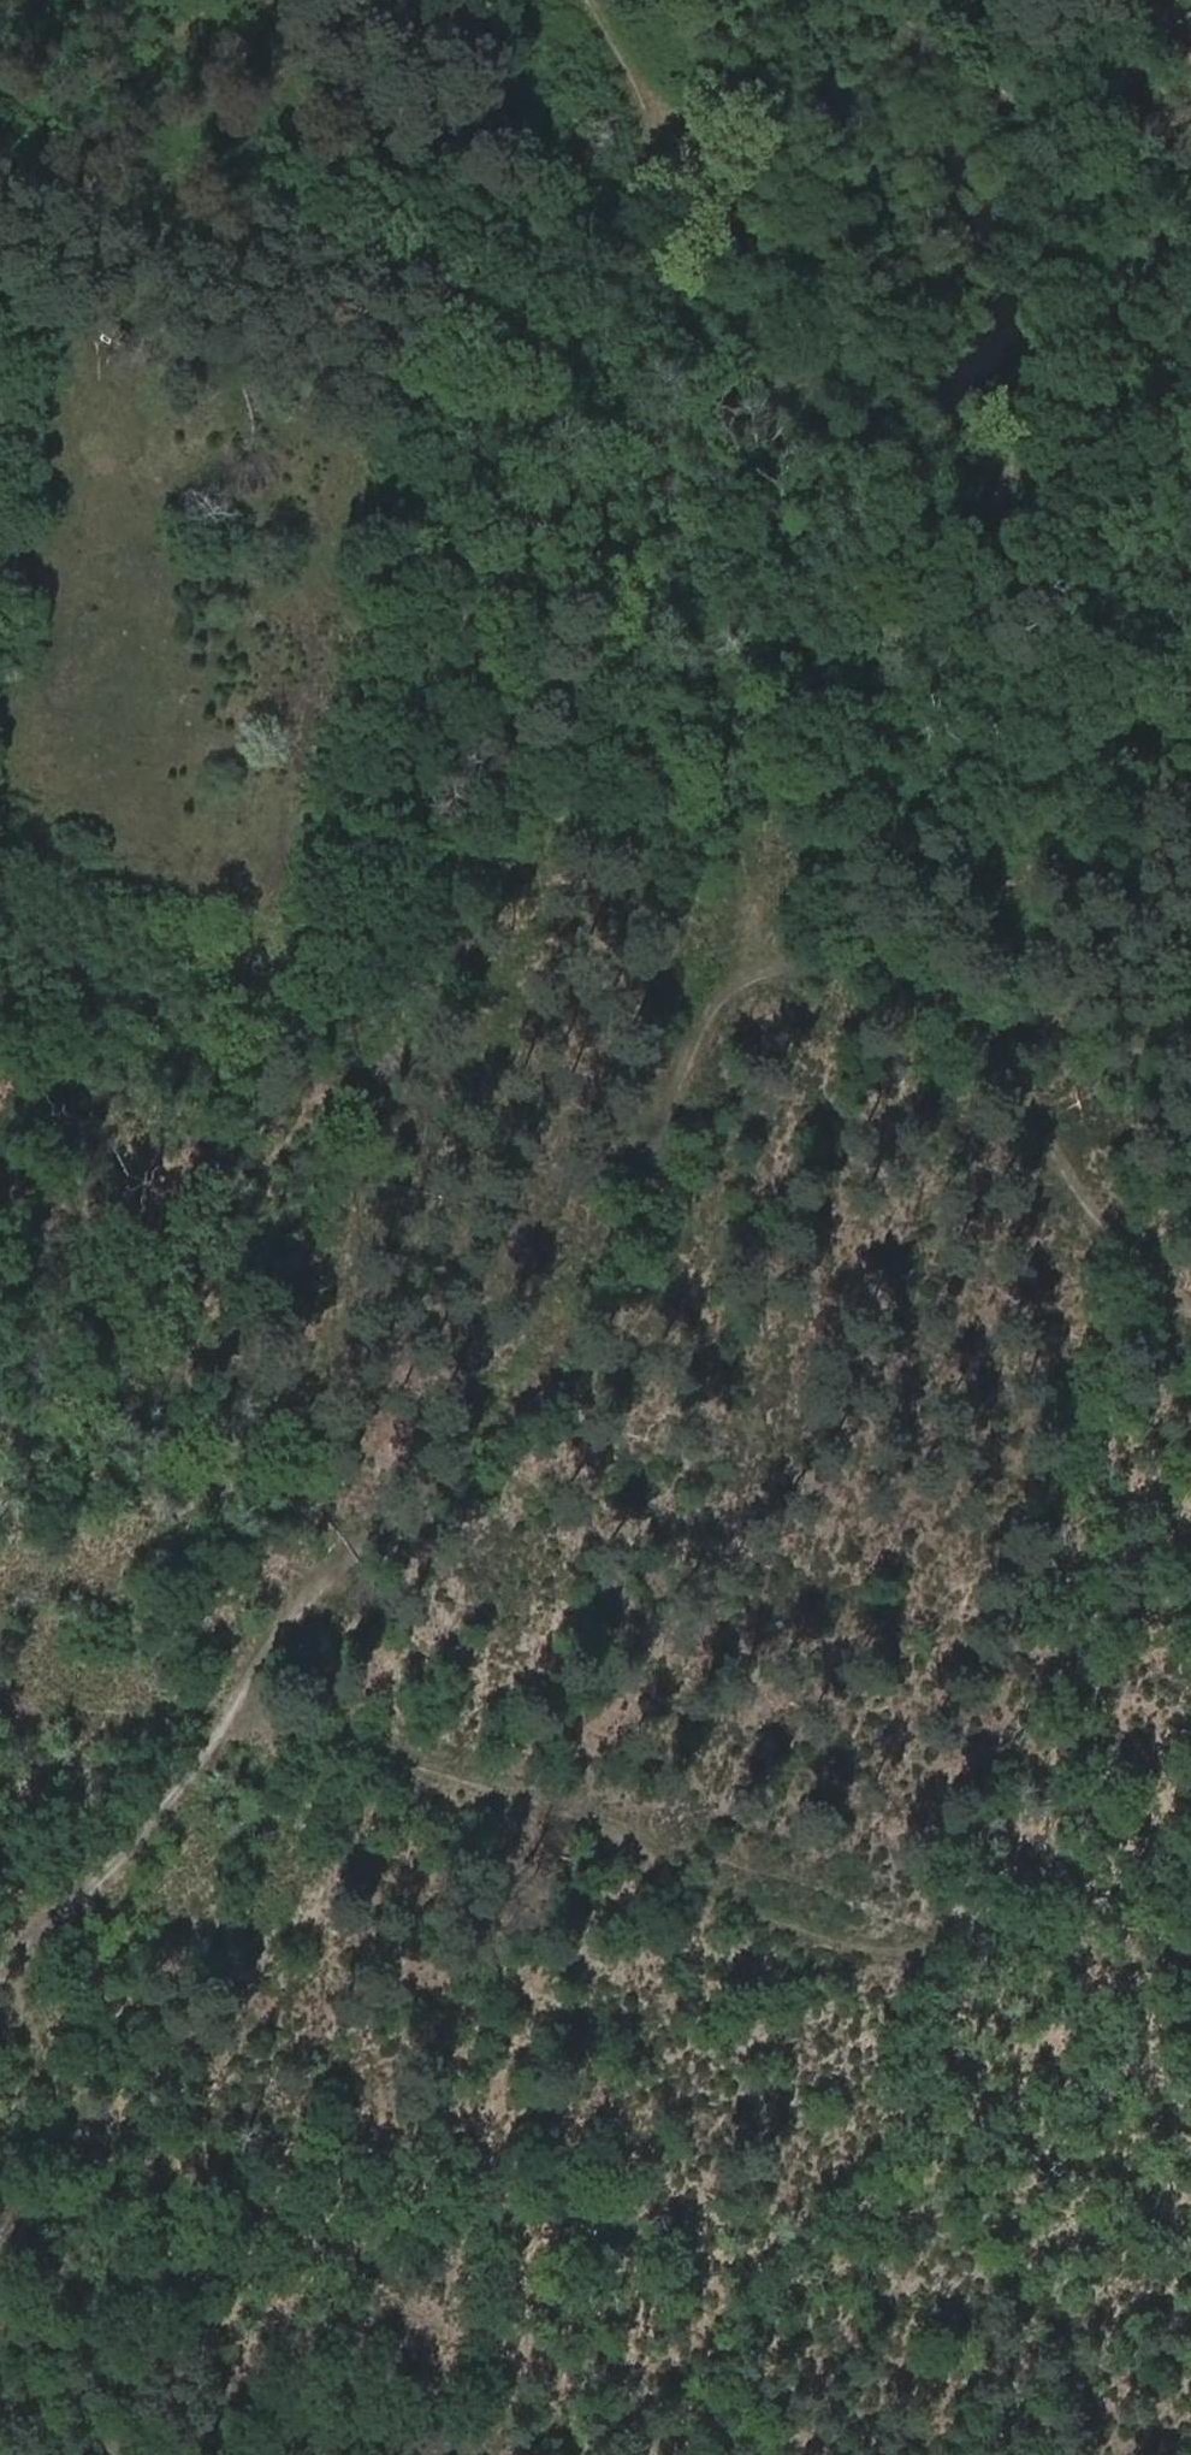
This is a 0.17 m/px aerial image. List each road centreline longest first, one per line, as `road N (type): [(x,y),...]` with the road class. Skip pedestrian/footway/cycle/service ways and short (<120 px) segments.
road 1 (track): [(1190,1292),(1081,1188),(969,992),(891,961),(840,960),(777,965),(727,991),(703,1021),(645,1188),(584,1310),(519,1405),(344,1560),(109,1870),(0,1964)]
road 2 (track): [(23,1947),(33,2022),(54,2065),(109,2107),(284,2204),(483,2339),(548,2409),(568,2454)]

